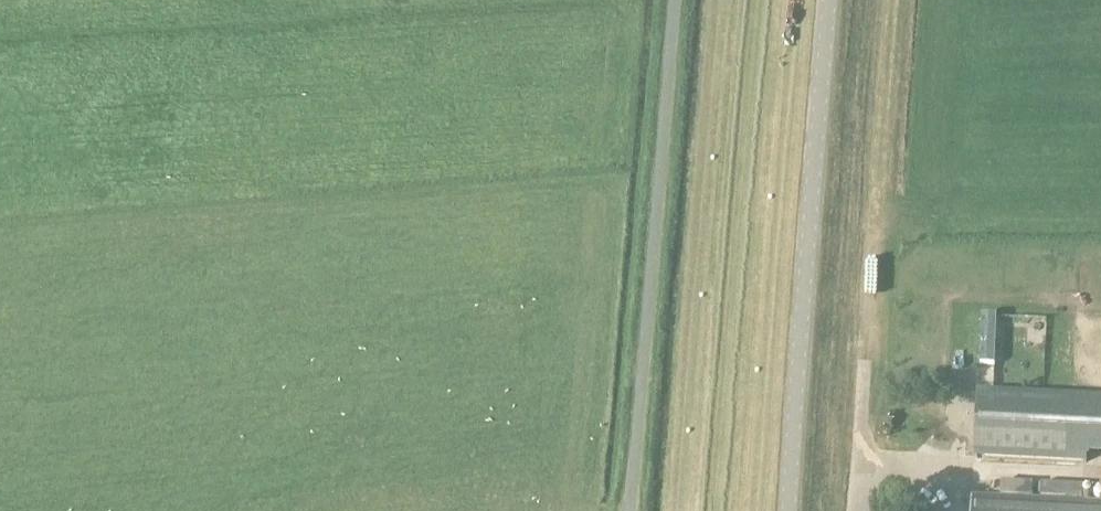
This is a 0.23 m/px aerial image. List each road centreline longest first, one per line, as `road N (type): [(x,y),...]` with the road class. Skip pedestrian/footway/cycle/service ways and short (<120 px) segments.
road 1 (unclassified): [(628,510),(673,0)]
road 2 (tertiary): [(787,510),(828,0)]
road 3 (track): [(865,365),(855,485)]

